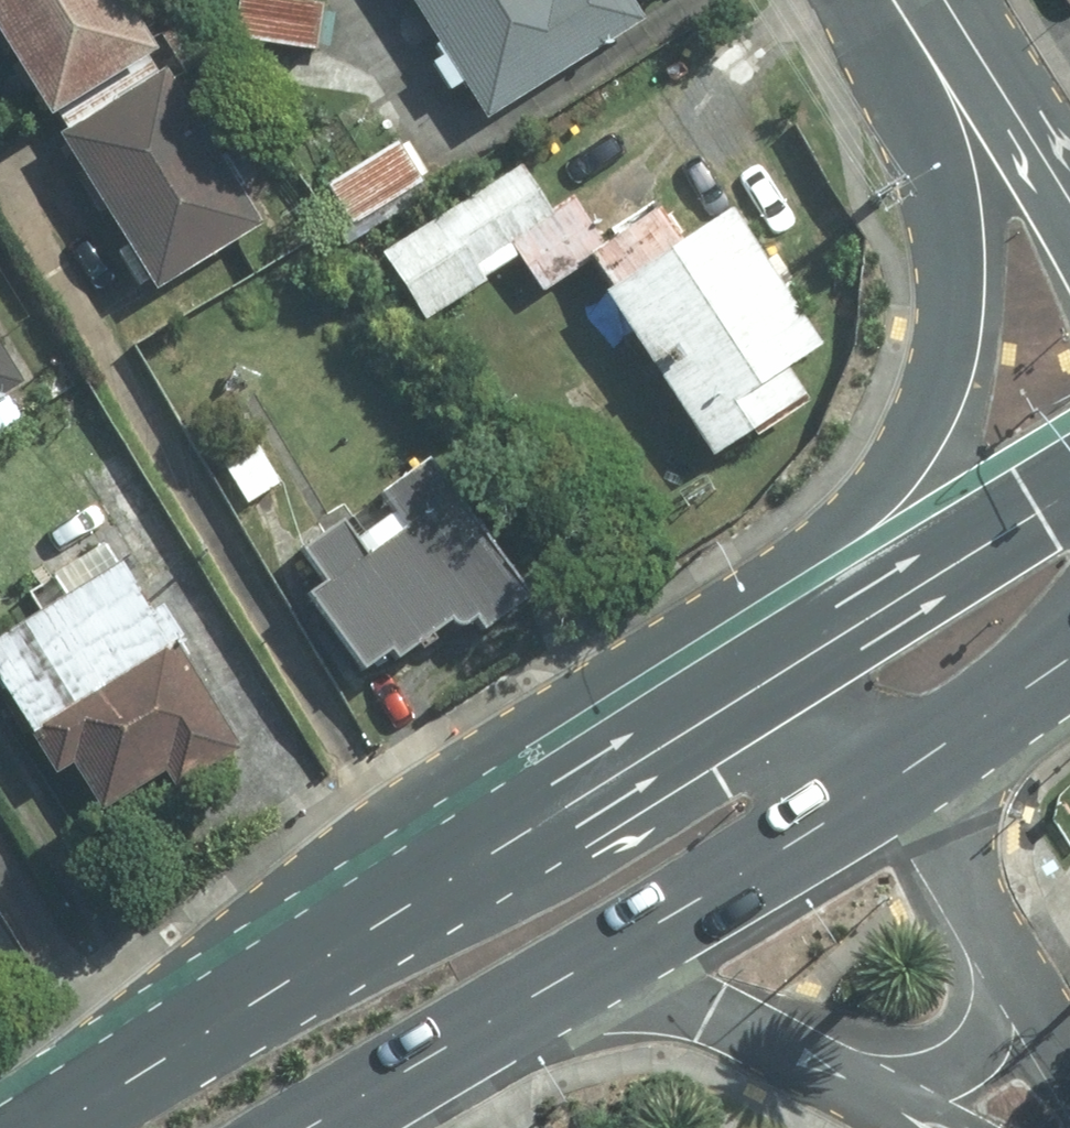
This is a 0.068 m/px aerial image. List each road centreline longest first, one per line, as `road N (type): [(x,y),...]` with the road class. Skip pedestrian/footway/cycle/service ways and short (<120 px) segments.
road 1 (primary): [(332,952),(521,729),(852,515),(913,438),(948,367),(962,270),(949,180),(881,0)]
road 2 (primary): [(672,748),(1069,489)]
road 3 (residential): [(931,1127),(704,1018),(561,982)]
road 4 (primary): [(332,952),(672,748)]
road 5 (primary): [(893,775),(561,982)]
road 6 (primary): [(25,1127),(332,952)]
road 7 (residential): [(893,775),(1069,1051)]
road 8 (primary): [(561,982),(306,1127)]
road 9 (secondary): [(919,0),(995,76),(1069,205)]
road 10 (residential): [(672,748),(795,739),(839,746),(893,775)]
road 11 (primary): [(1069,657),(893,775)]

